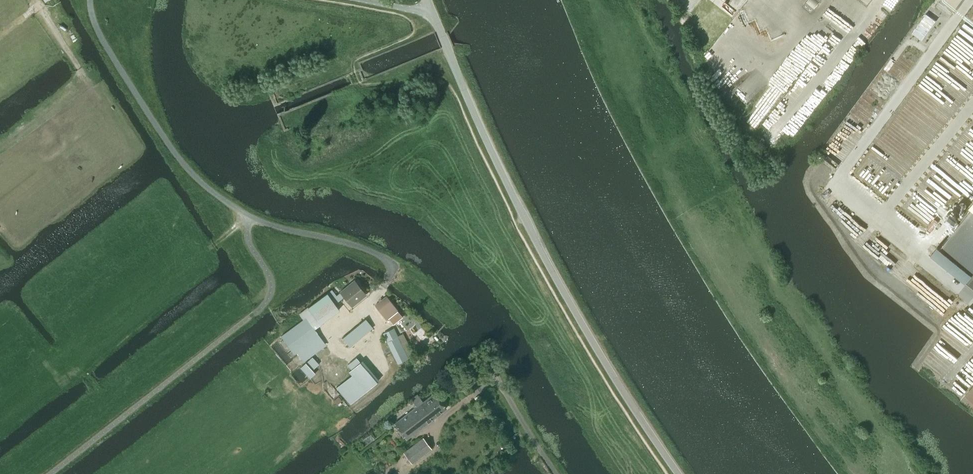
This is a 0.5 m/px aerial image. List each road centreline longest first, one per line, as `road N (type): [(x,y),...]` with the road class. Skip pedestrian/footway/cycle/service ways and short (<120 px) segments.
road 1 (unclassified): [(682,473),(542,255),(432,12)]
road 2 (unclassified): [(394,265),(361,248),(252,218),(204,188),(138,98),(90,0)]

